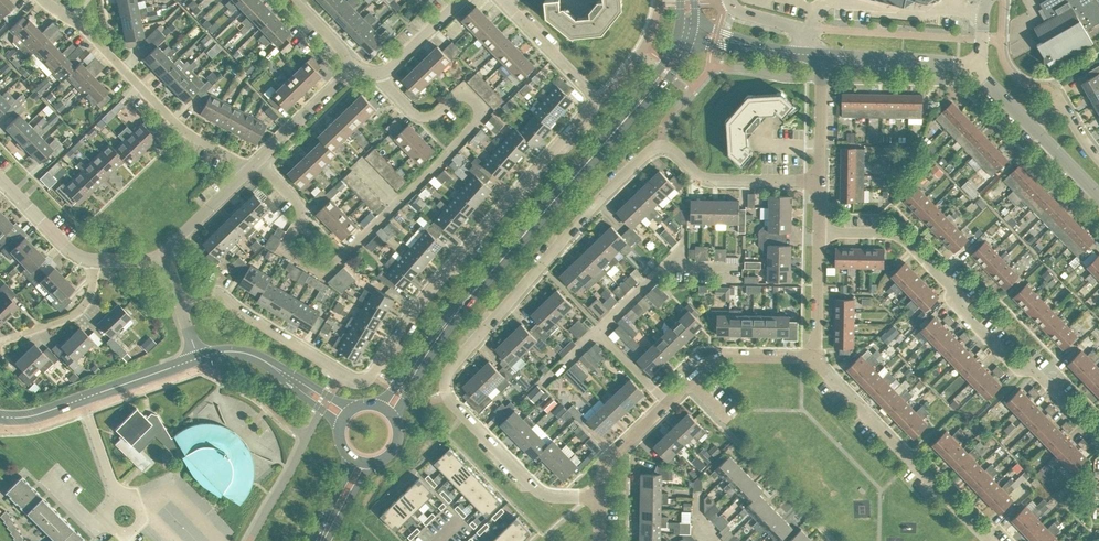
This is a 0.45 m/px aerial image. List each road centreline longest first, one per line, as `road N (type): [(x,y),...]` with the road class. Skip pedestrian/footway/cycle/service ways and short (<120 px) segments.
road 1 (residential): [(506,4),(585,86),(593,107),(440,279),(372,376),(349,379),(219,294),(179,304)]
road 2 (residential): [(819,181),(712,179),(674,151),(651,150),(452,367),(447,396),(535,489),(600,497)]
road 3 (residential): [(818,233),(904,240),(1012,365),(1041,378),(1098,438)]
road 4 (residential): [(397,204),(485,113),(461,89),(433,114),(416,113),(381,72)]
road 5 (residential): [(247,171),(172,120),(86,31),(43,0)]
road 6 (tertiary): [(632,112),(456,311)]
road 7 (residential): [(666,404),(597,331),(671,266),(715,267),(732,279)]
road 8 (residential): [(258,161),(301,209),(283,249),(326,274),(397,204)]
road 9 (residential): [(988,540),(813,357)]
road 10 (tertiary): [(822,55),(972,70)]
road 11 (residential): [(93,259),(82,309),(0,343)]
road 12 (unclassified): [(690,380),(725,356),(813,357)]
road 13 (residential): [(348,68),(258,161)]
road 14 (unclassified): [(822,55),(819,181)]
road 15 (residential): [(93,259),(73,254),(0,178)]
road 16 (tertiary): [(393,419),(456,311)]
road 17 (unclassified): [(818,233),(813,357)]
road 18 (tertiary): [(456,311),(379,406)]
road 19 (tertiary): [(198,357),(84,398)]
road 20 (residential): [(247,171),(161,256)]

